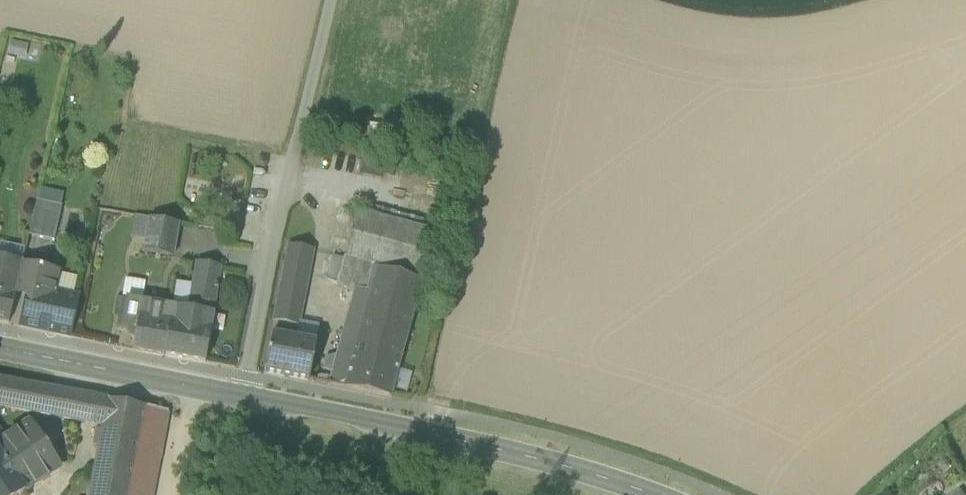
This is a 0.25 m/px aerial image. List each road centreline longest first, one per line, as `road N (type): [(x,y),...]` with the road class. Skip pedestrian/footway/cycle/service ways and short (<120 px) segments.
road 1 (tertiary): [(651,494),(480,445),(247,398)]
road 2 (unclassified): [(330,0),(247,398)]
road 3 (tertiary): [(247,398),(0,348)]

